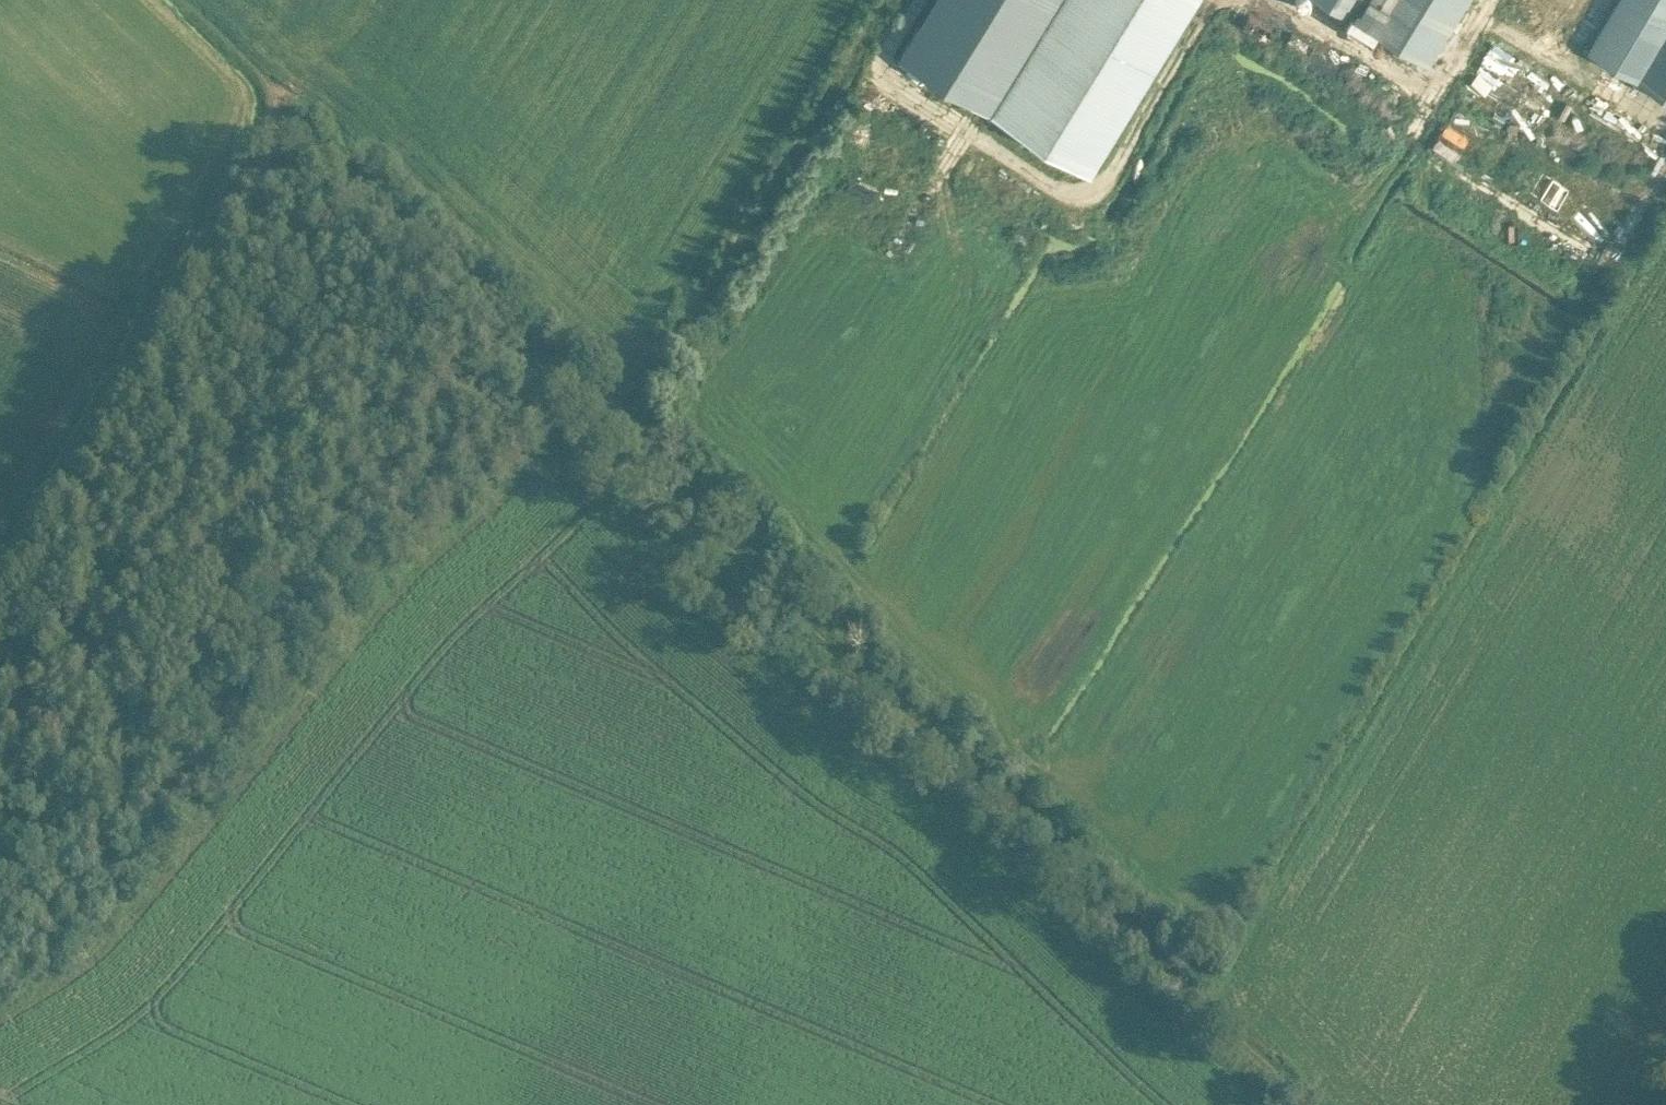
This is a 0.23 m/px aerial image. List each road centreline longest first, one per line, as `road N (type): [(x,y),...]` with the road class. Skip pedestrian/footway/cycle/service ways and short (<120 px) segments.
road 1 (track): [(1315,1104),(718,492),(326,128),(276,143),(0,610)]

